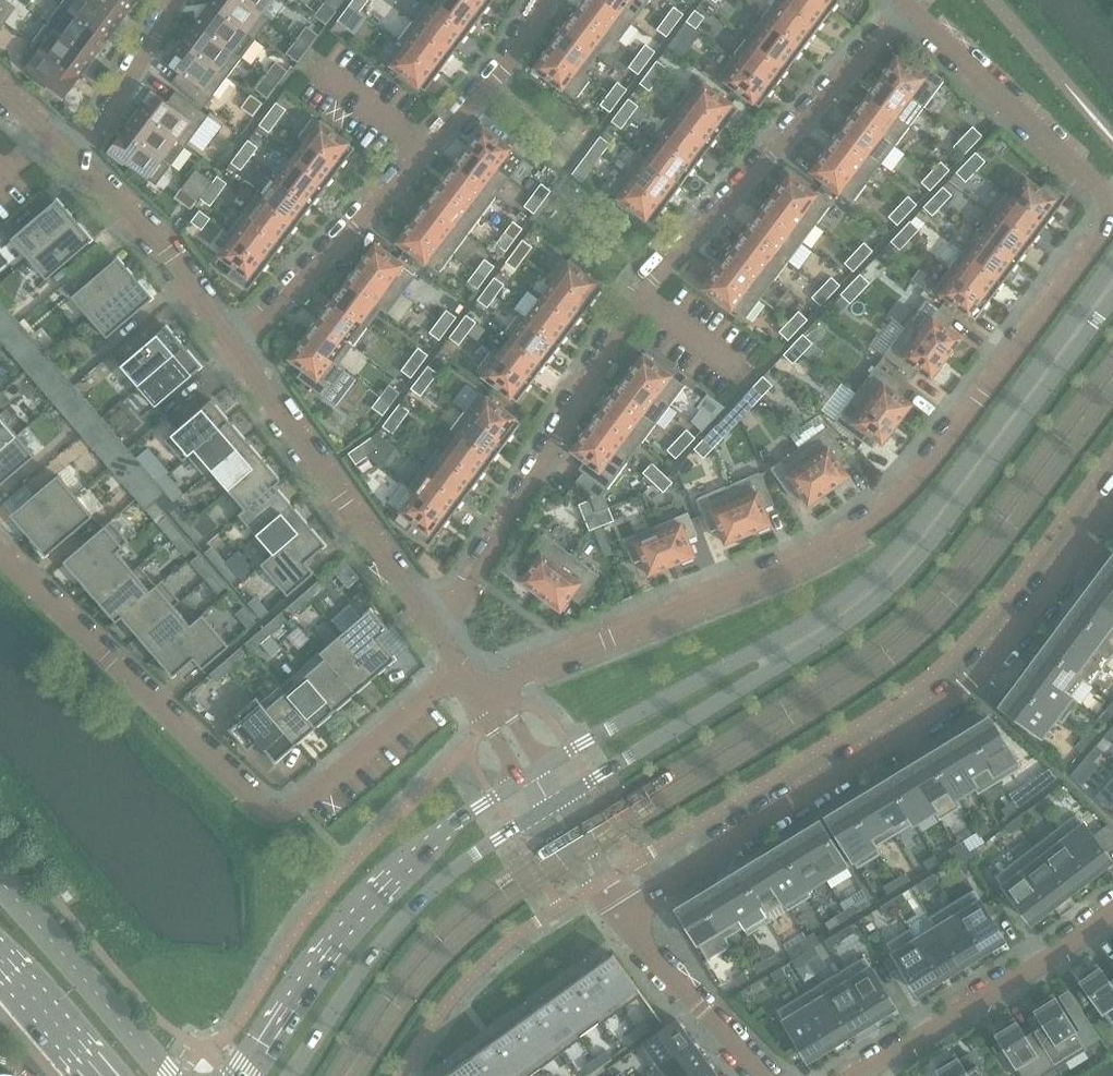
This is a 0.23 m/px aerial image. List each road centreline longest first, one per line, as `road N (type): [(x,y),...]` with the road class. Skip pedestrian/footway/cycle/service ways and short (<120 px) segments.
road 1 (residential): [(478,691),(837,542),(875,517),(909,487),(1098,243),(1109,202),(1098,187),(909,10)]
road 2 (tertiary): [(1112,258),(880,571),(807,626),(533,773)]
road 3 (residential): [(909,10),(653,281),(437,633)]
road 4 (tertiary): [(552,805),(812,647),(900,579),(1112,300)]
road 5 (residential): [(622,914),(918,724),(1010,639),(1112,501)]
road 6 (residential): [(461,667),(282,812),(162,712),(0,554)]
road 7 (residential): [(231,349),(502,75),(547,0)]
road 8 (tertiary): [(533,773),(414,852),(313,965),(237,1075)]
road 9 (tertiary): [(291,1075),(394,929),(457,868),(552,805)]
road 10 (residential): [(437,633),(231,349)]
road 11 (residential): [(861,1075),(1112,911)]
road 12 (secondary): [(168,1075),(0,880)]
road 13 (residential): [(231,349),(170,254),(75,161)]
road 14 (residential): [(622,914),(645,950),(766,1075)]
road 15 (residential): [(177,0),(75,161)]
road 16 (secondary): [(0,964),(98,1075)]
road 17 (residential): [(552,805),(622,914)]

